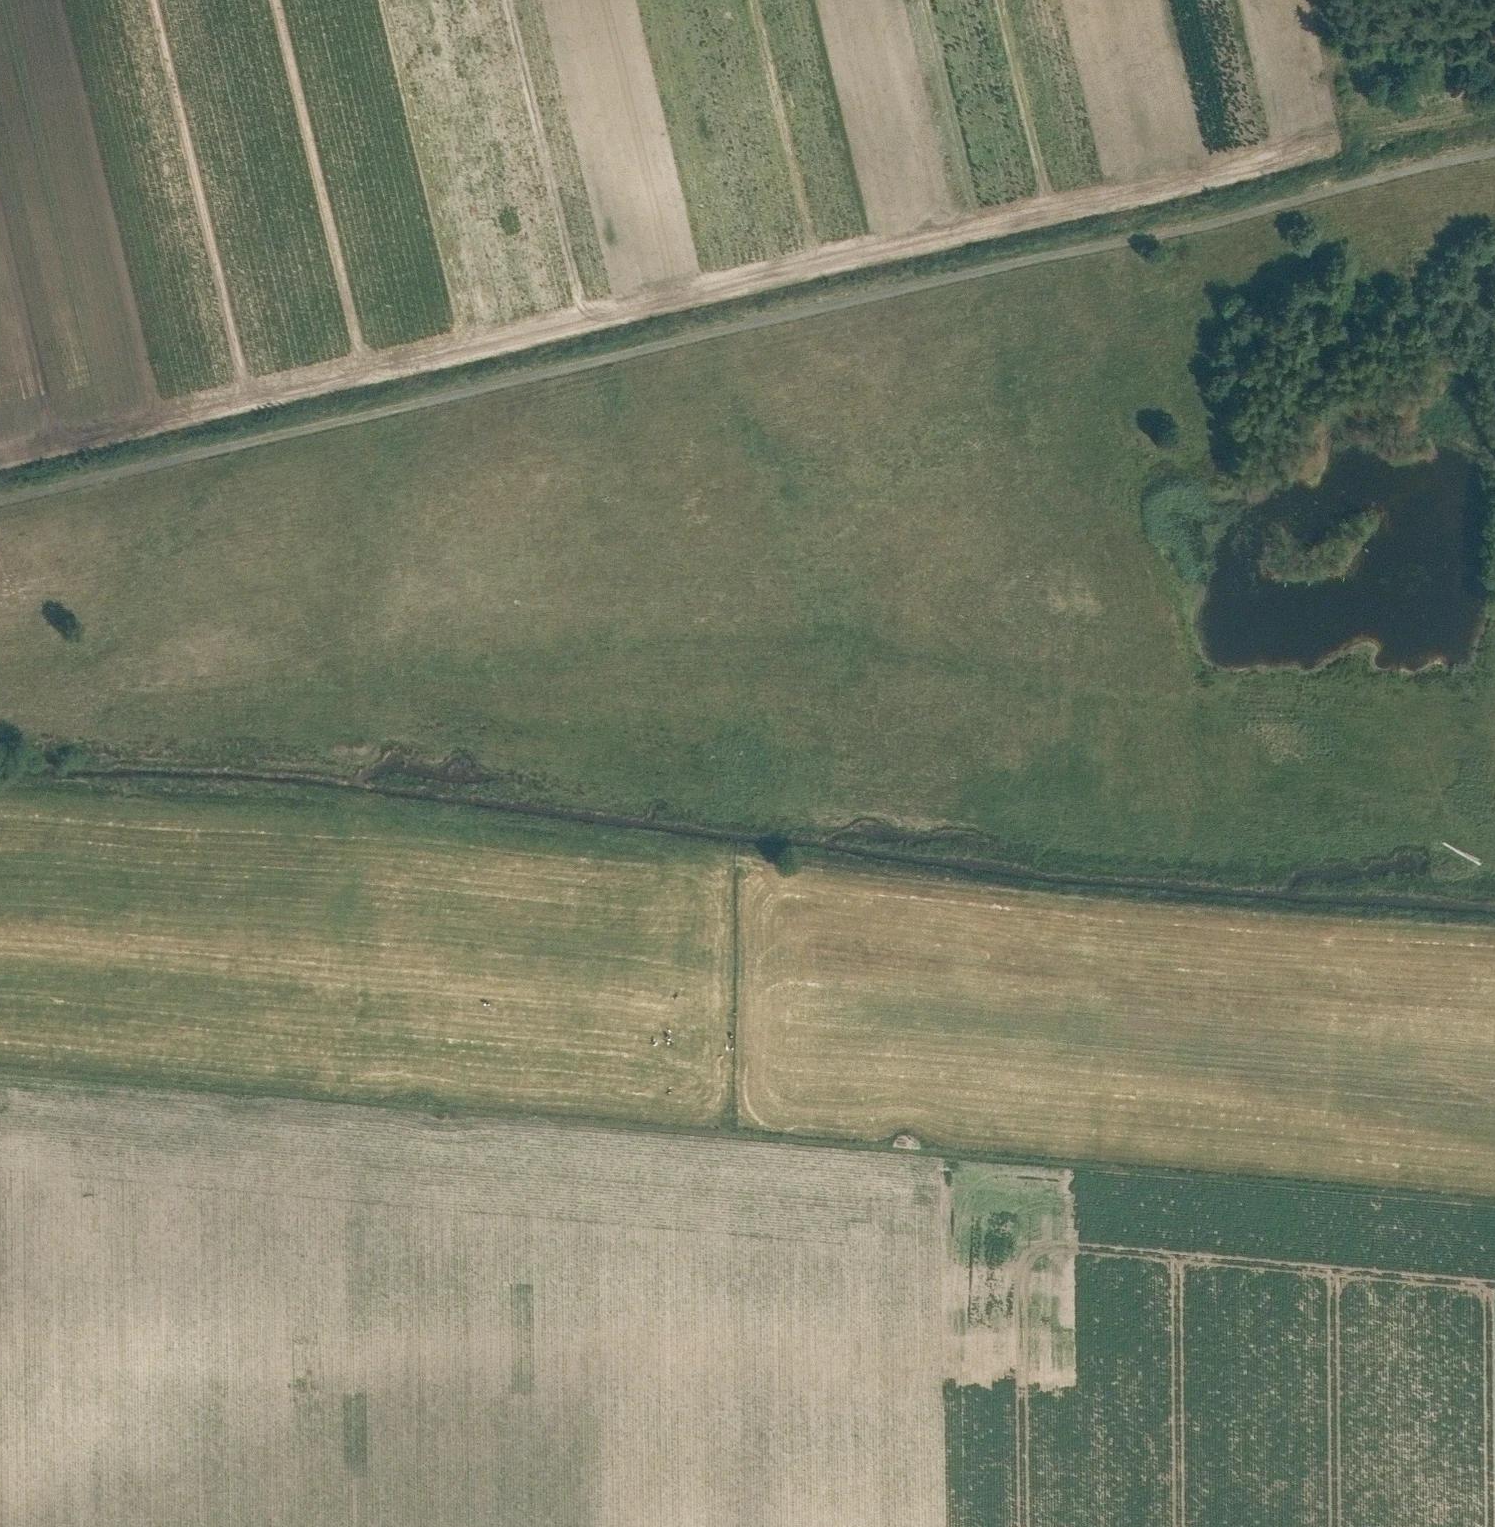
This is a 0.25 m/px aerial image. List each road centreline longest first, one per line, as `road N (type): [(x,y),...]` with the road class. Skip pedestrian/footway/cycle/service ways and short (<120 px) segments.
road 1 (track): [(1494,100),(1351,135)]

